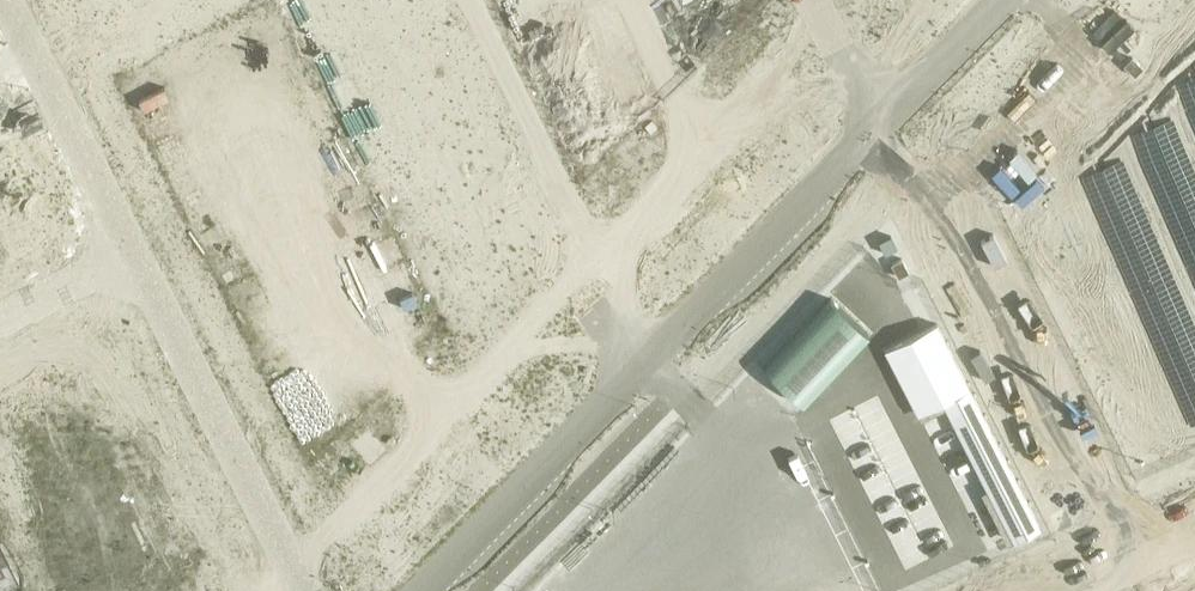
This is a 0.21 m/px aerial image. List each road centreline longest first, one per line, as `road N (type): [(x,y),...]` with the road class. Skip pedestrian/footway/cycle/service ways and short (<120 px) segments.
road 1 (residential): [(1,0),(306,590)]
road 2 (residential): [(430,0),(627,383)]
road 3 (tertiary): [(627,383),(879,123)]
road 4 (tertiary): [(422,590),(627,383)]
road 5 (tertiary): [(879,123),(1004,0)]
road 6 (residential): [(816,0),(879,123)]

